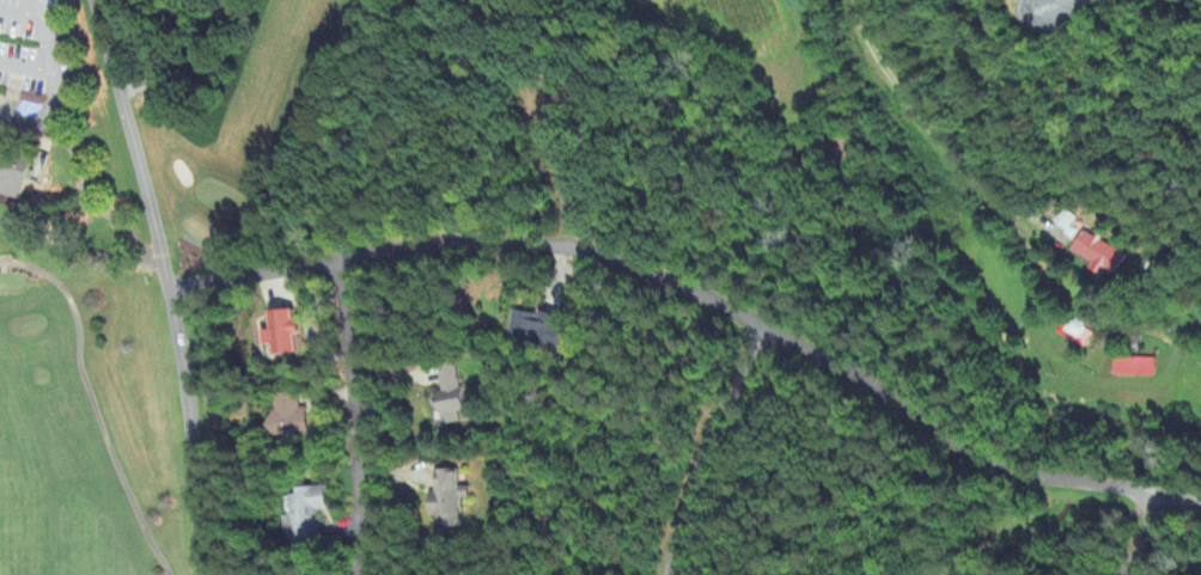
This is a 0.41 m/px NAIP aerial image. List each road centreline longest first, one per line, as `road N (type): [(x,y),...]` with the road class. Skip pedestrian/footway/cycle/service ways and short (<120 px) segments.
road 1 (residential): [(1200,505),(999,465),(836,359),(756,332),(591,251),(480,241),(397,245),(166,283)]
road 2 (residential): [(92,0),(196,426),(196,574)]
road 3 (residential): [(852,0),(862,39),(889,84),(963,173),(1073,244)]
road 4 (residential): [(329,261),(350,332),(367,574)]
road 5 (residential): [(666,574),(756,332)]

